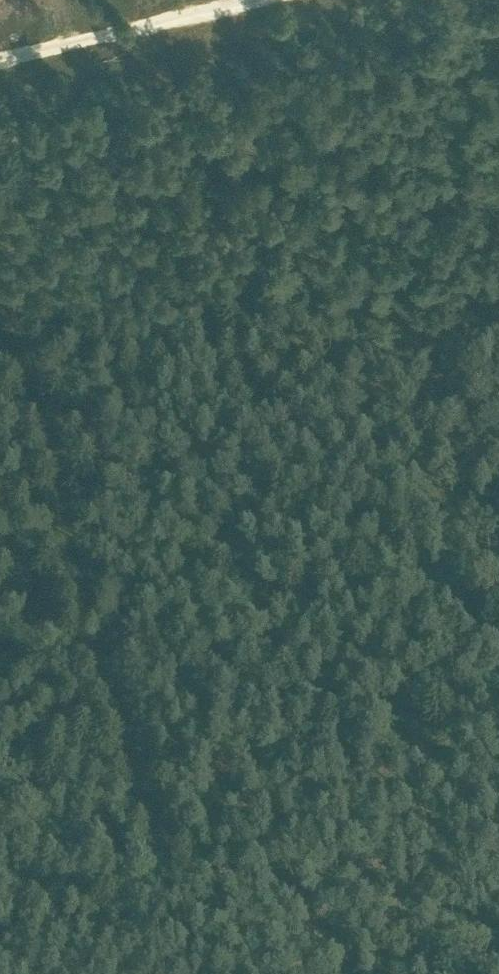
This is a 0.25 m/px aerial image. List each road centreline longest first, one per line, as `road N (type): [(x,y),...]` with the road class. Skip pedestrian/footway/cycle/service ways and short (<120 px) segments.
road 1 (track): [(0,388),(16,374),(40,415),(137,802),(179,899)]
road 2 (track): [(18,973),(270,855),(498,715)]
road 3 (track): [(0,58),(241,0)]
road 4 (track): [(355,973),(270,855)]

